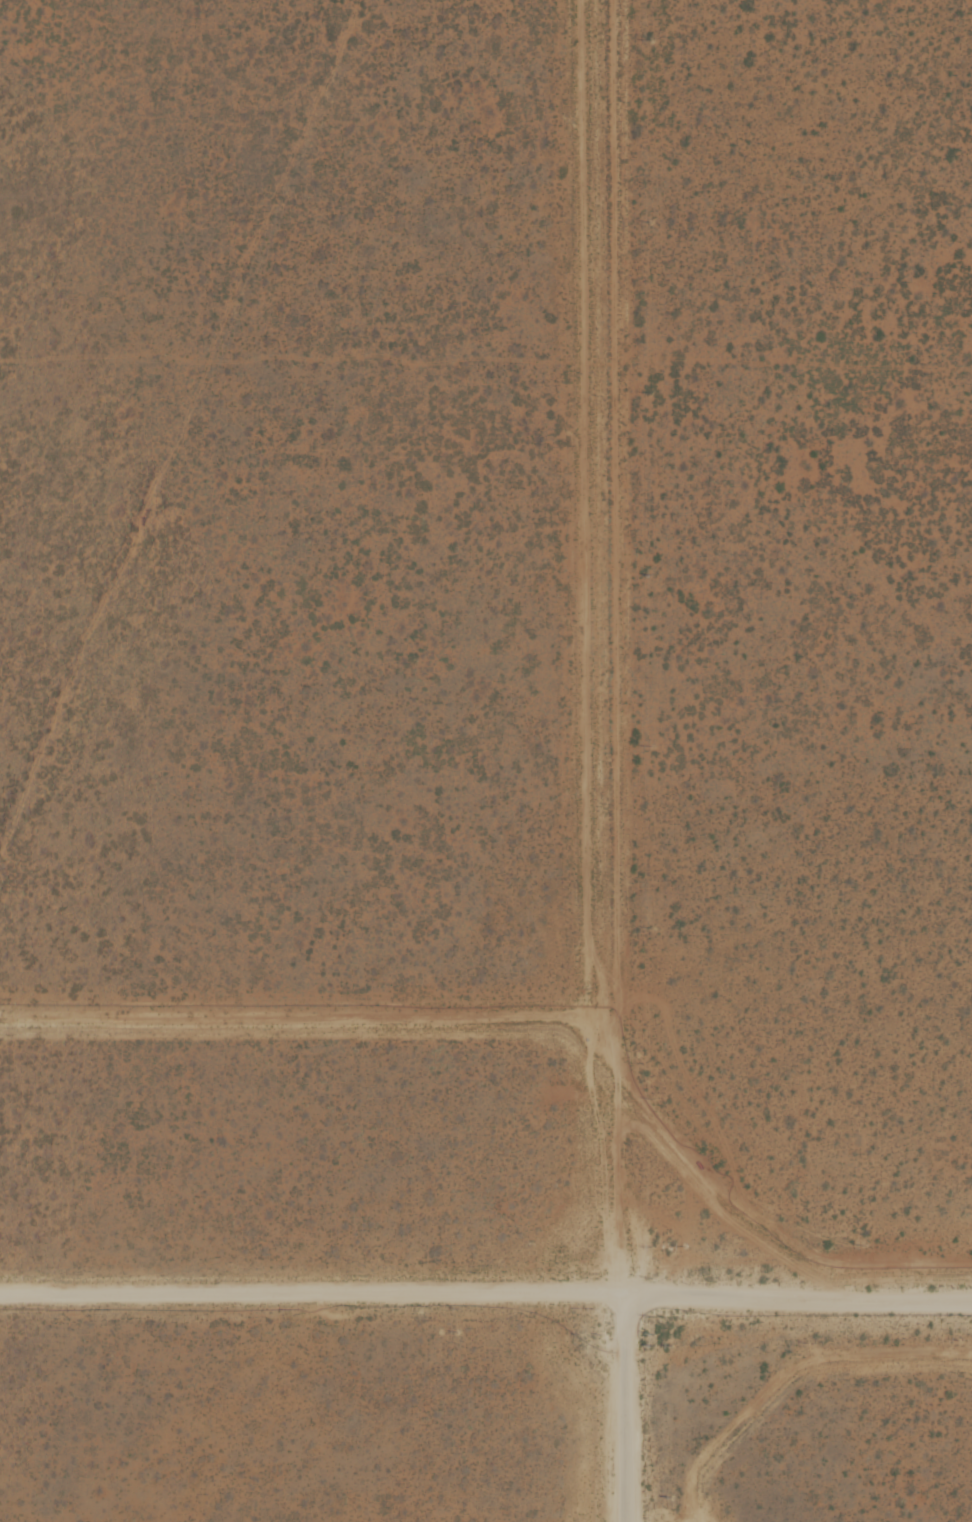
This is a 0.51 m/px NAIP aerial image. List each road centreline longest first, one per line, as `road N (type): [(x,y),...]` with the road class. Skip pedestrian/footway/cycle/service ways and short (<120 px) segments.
road 1 (residential): [(971,1288),(0,1293)]
road 2 (residential): [(622,1290),(624,1521)]

